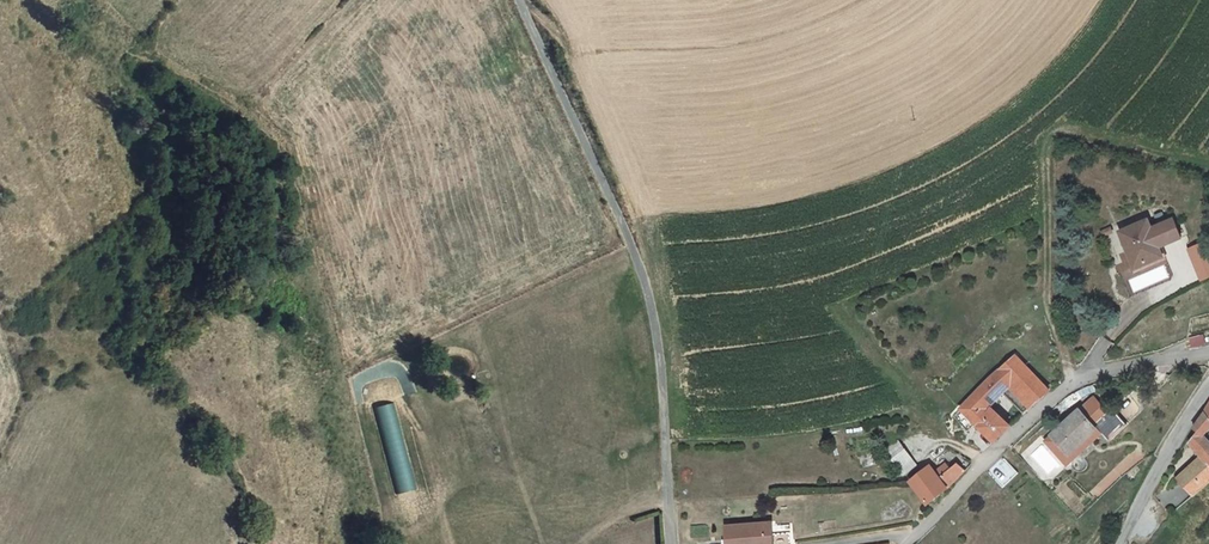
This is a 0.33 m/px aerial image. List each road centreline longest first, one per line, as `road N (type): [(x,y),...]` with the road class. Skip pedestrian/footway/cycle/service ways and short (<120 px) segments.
road 1 (unclassified): [(521,0),(653,307),(673,543)]
road 2 (residential): [(909,543),(1062,392),(1091,376),(1208,351)]
road 3 (tertiary): [(1208,388),(1176,429),(1118,543)]

